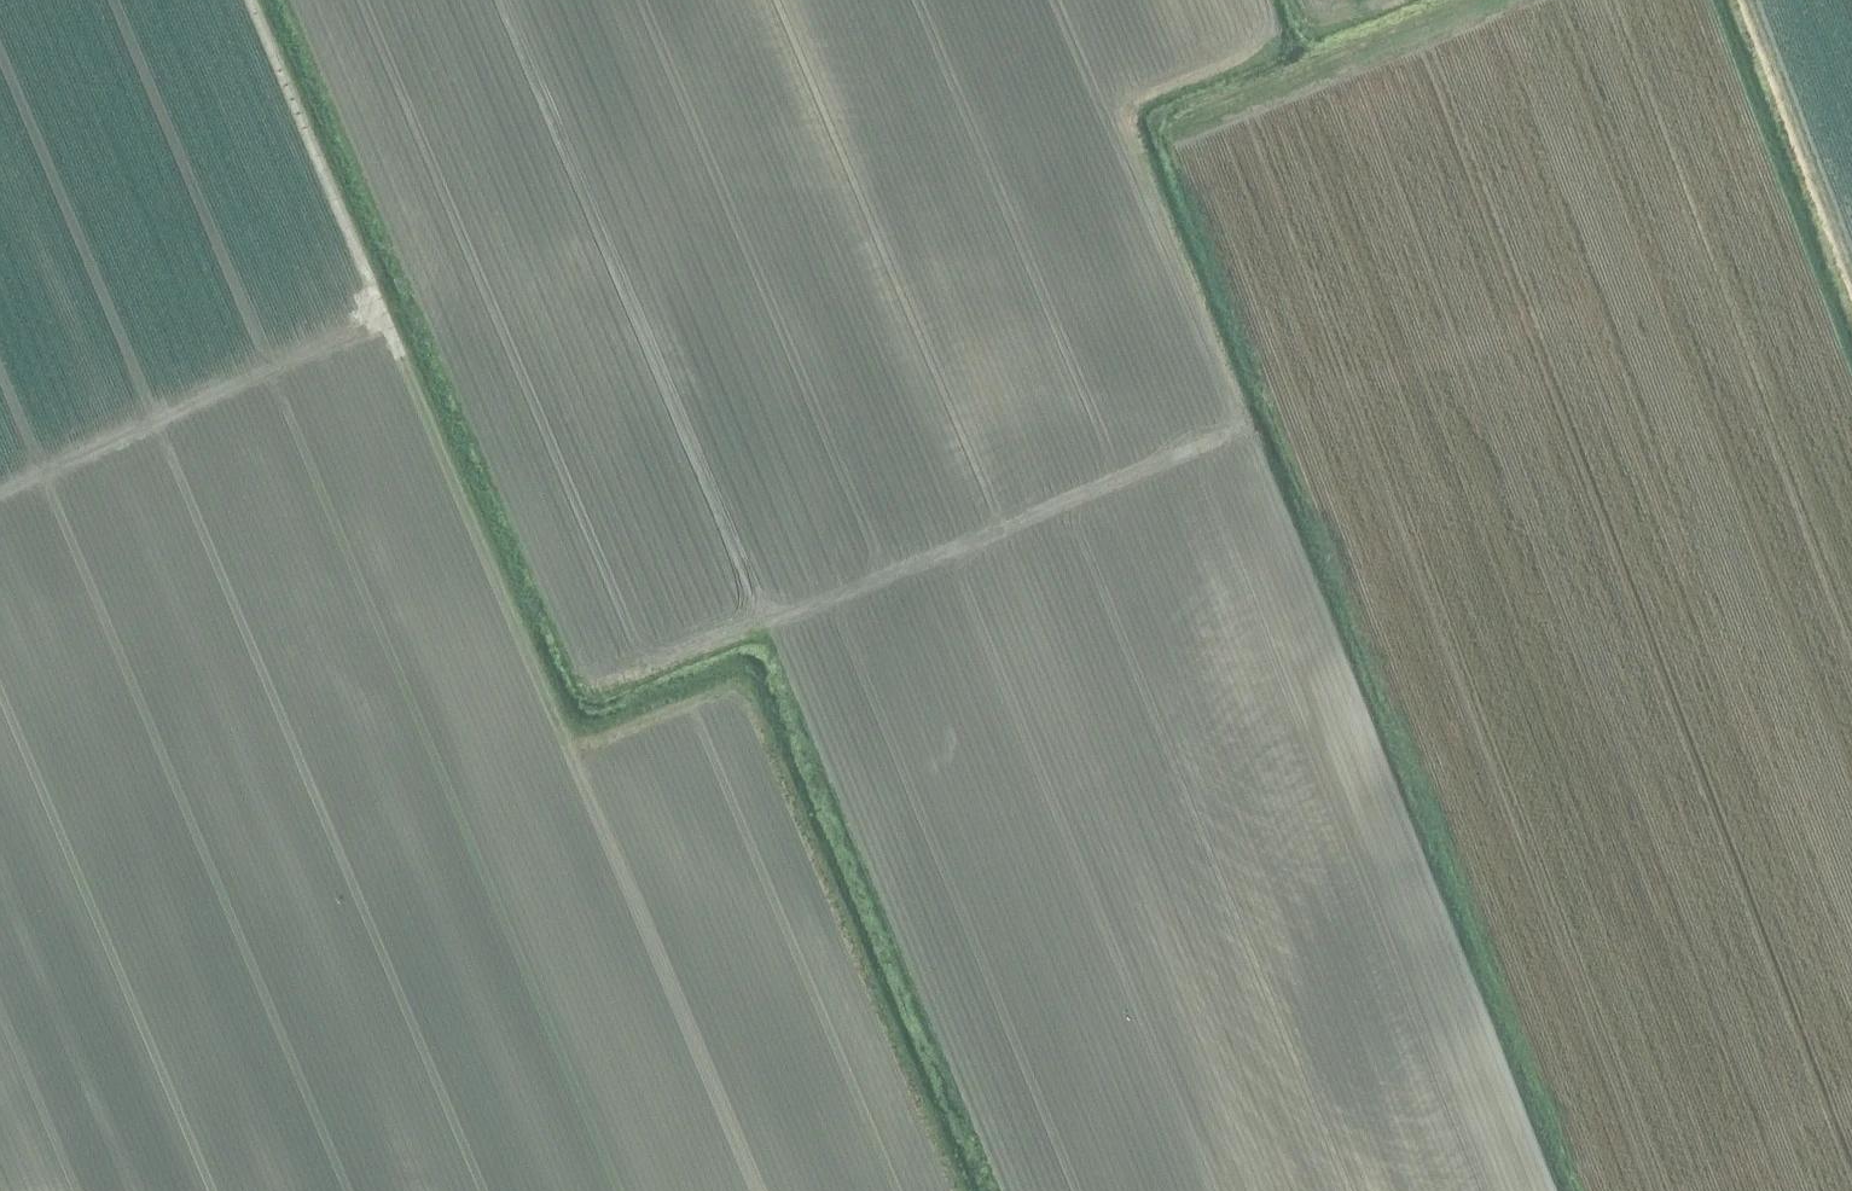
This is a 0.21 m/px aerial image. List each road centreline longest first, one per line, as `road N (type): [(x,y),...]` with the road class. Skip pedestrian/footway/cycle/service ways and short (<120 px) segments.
road 1 (track): [(404,353),(254,0)]

